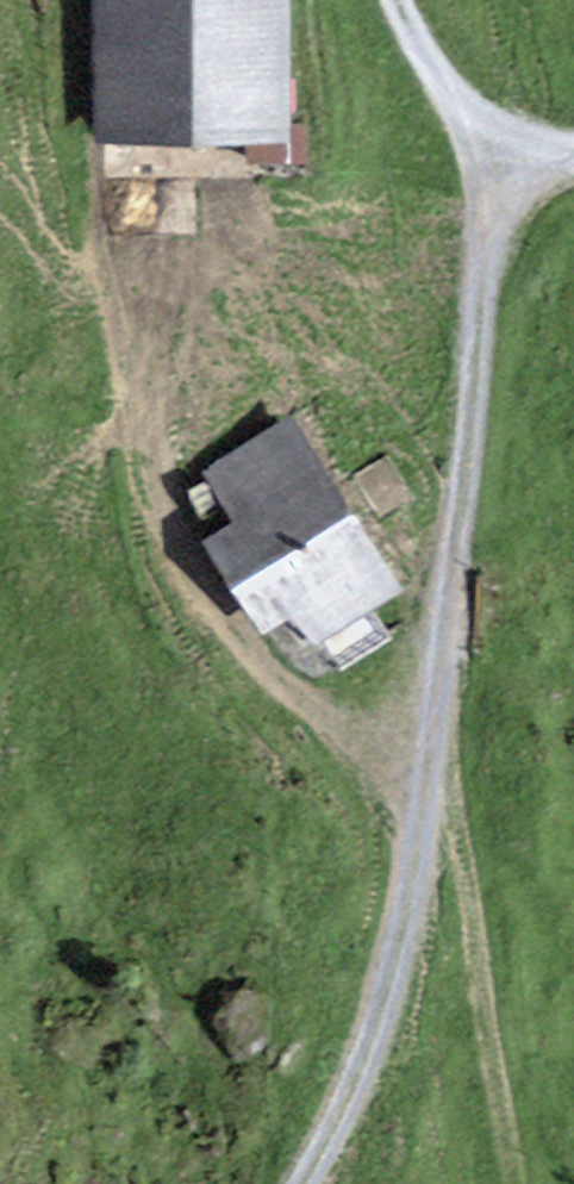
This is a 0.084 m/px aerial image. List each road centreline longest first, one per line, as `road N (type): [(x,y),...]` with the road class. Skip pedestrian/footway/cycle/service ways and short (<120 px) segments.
road 1 (track): [(573,151),(513,162),(504,184),(432,751),(395,968),(349,1088),(296,1183)]
road 2 (track): [(432,751),(489,995),(521,1183)]
road 3 (track): [(403,0),(455,94),(513,162)]

